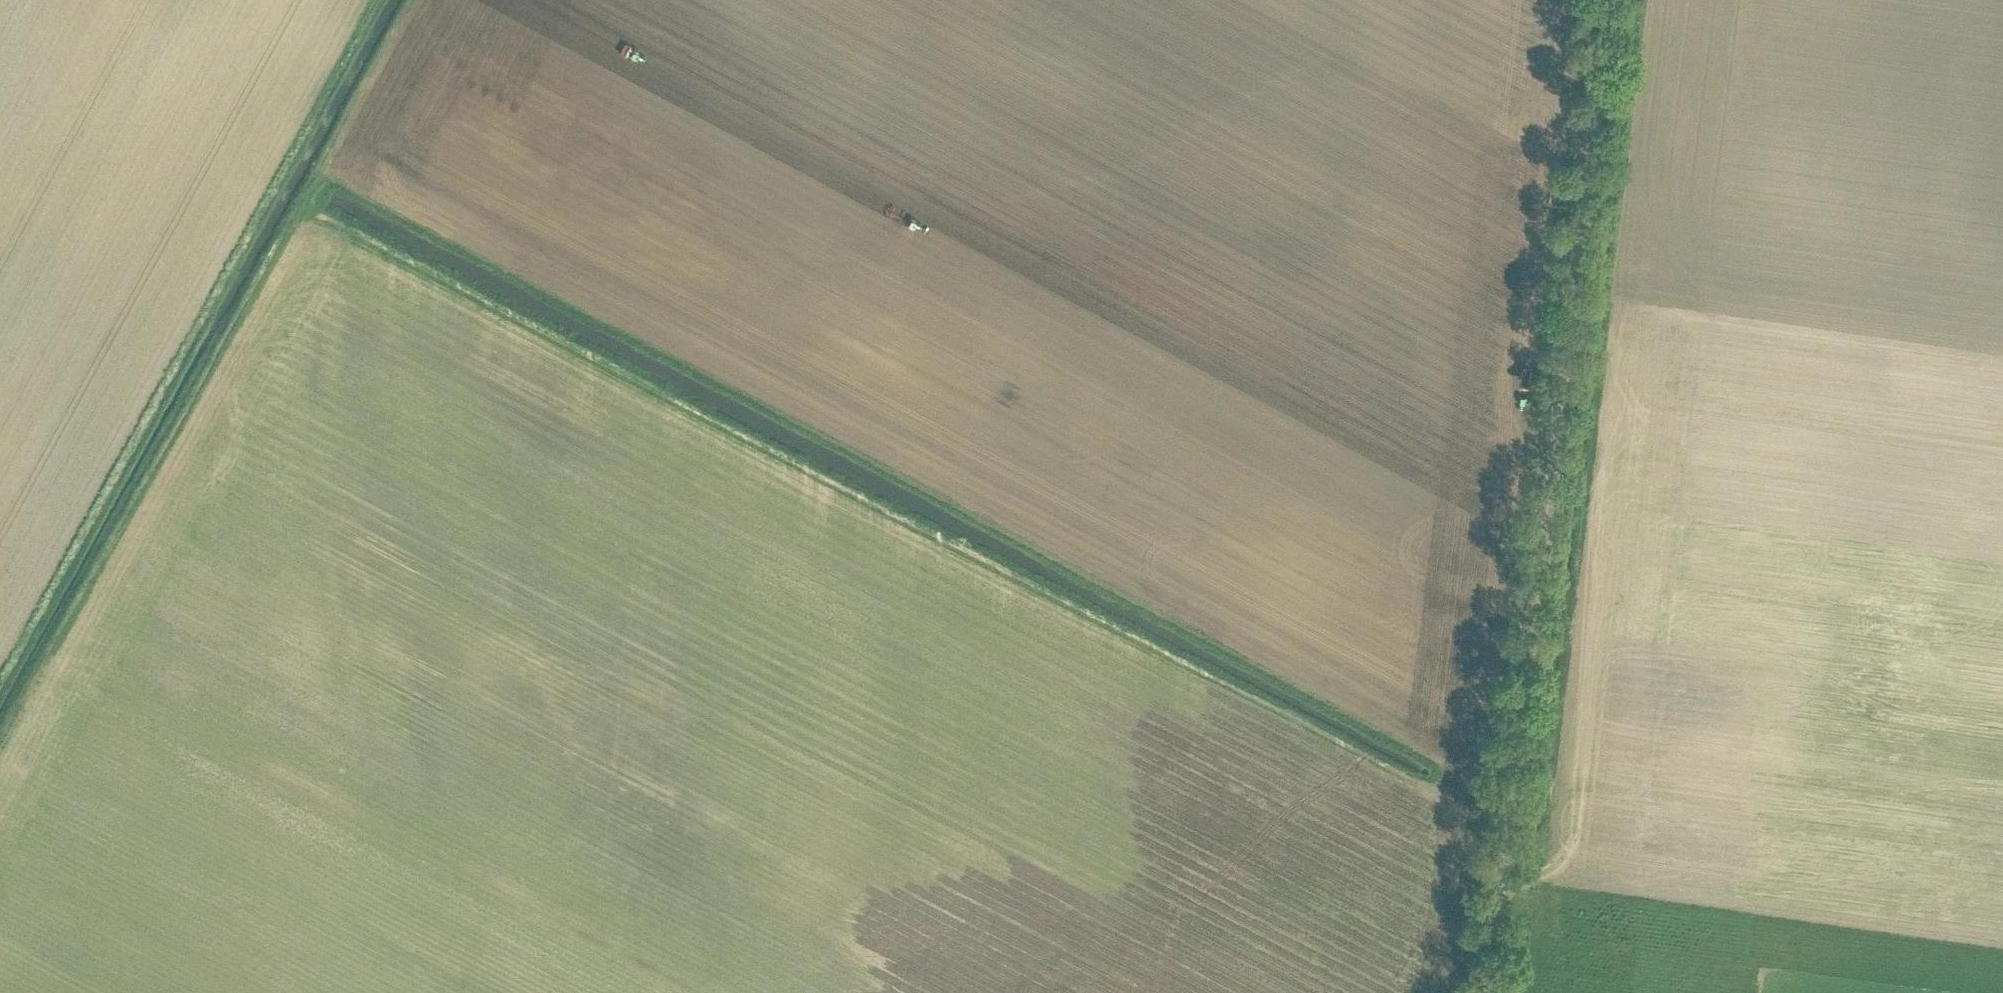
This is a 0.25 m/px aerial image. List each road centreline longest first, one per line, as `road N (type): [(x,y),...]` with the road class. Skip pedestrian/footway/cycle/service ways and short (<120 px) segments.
road 1 (unclassified): [(1485,992),(1607,0)]

